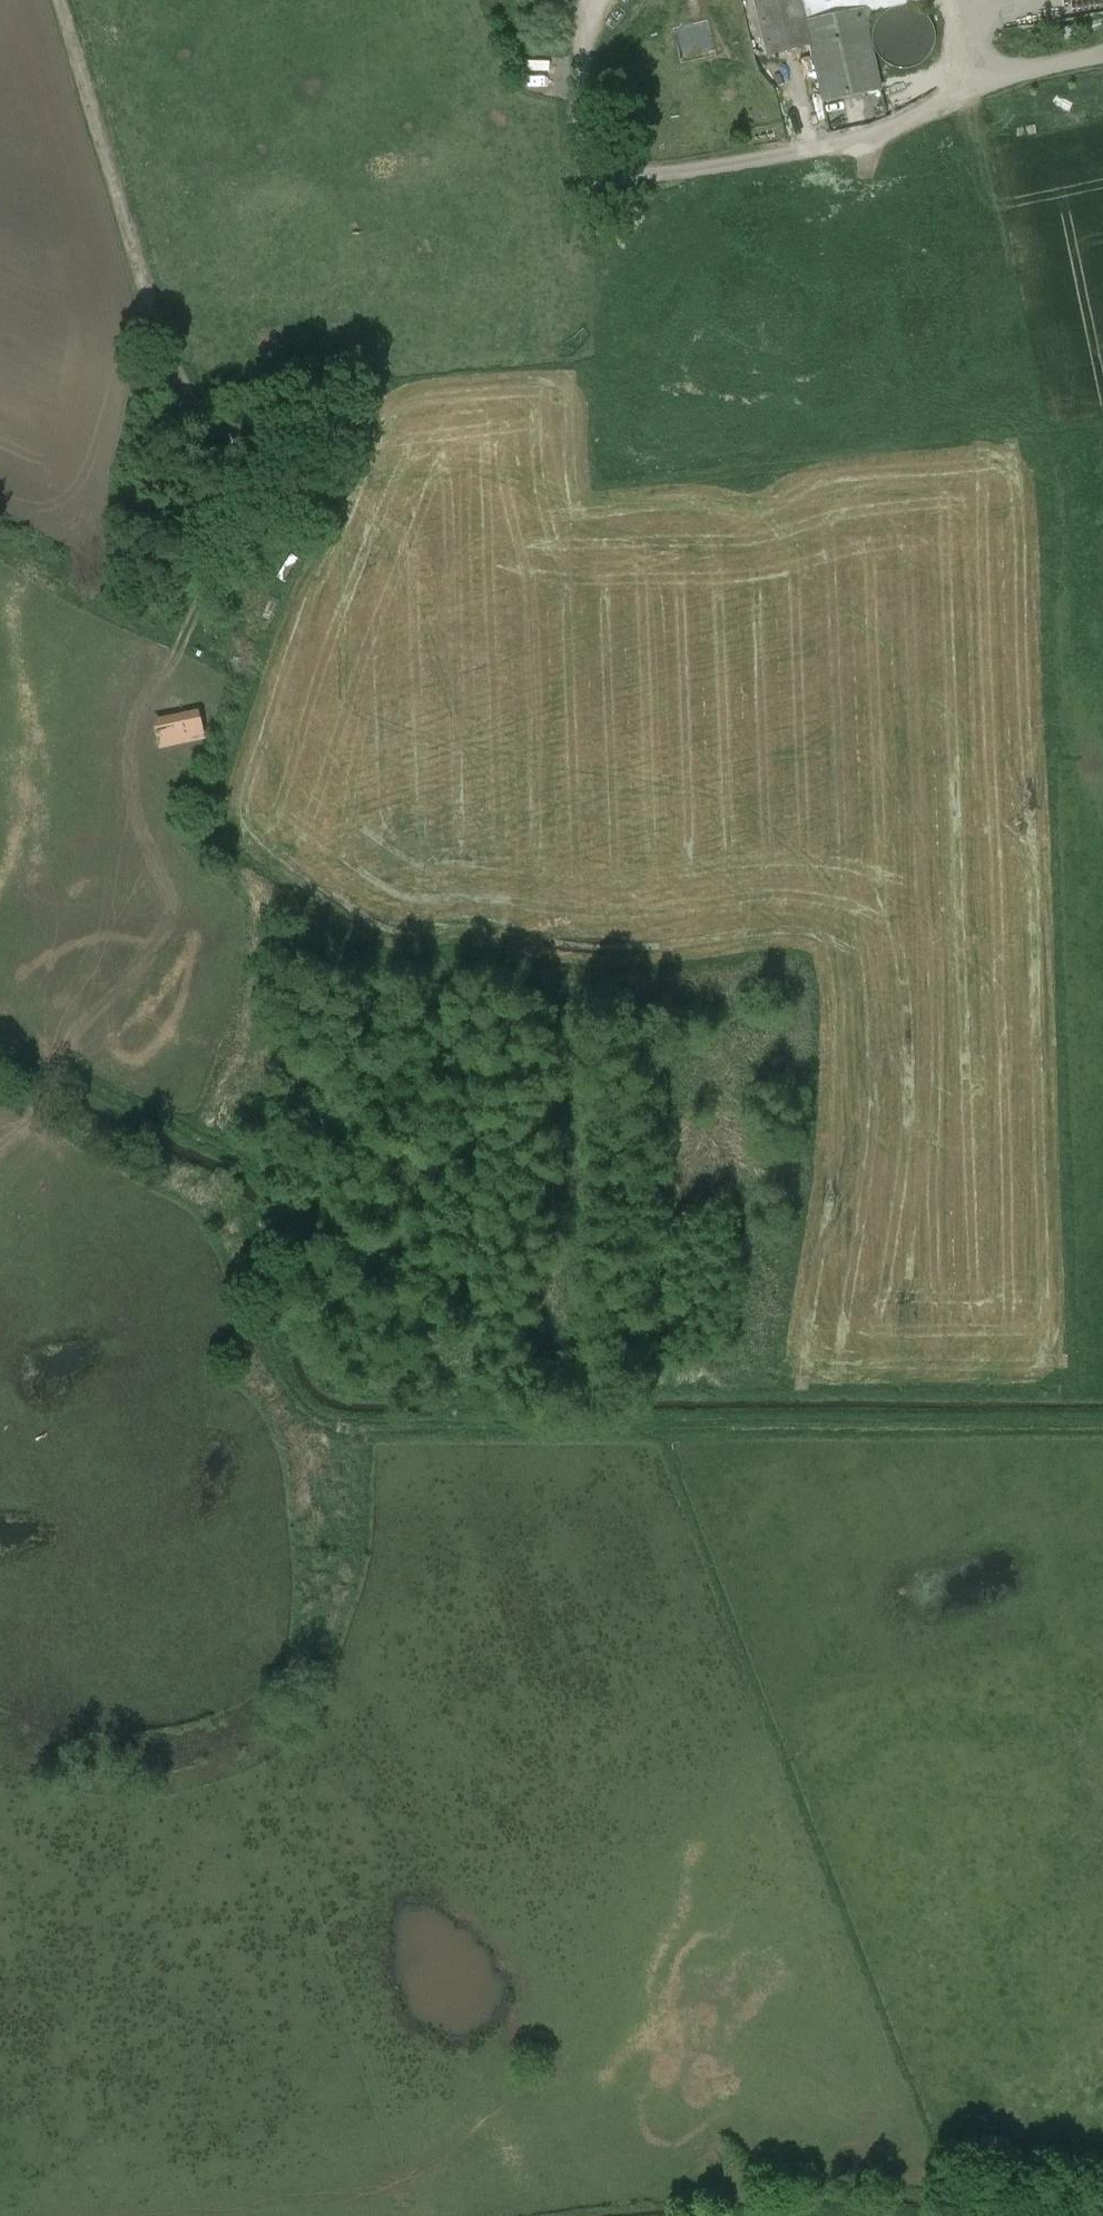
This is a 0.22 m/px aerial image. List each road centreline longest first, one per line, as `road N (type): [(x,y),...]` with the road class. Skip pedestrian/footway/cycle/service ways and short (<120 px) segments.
road 1 (track): [(60,0),(182,407),(212,429),(338,473)]
road 2 (track): [(947,2180),(1102,2202)]

